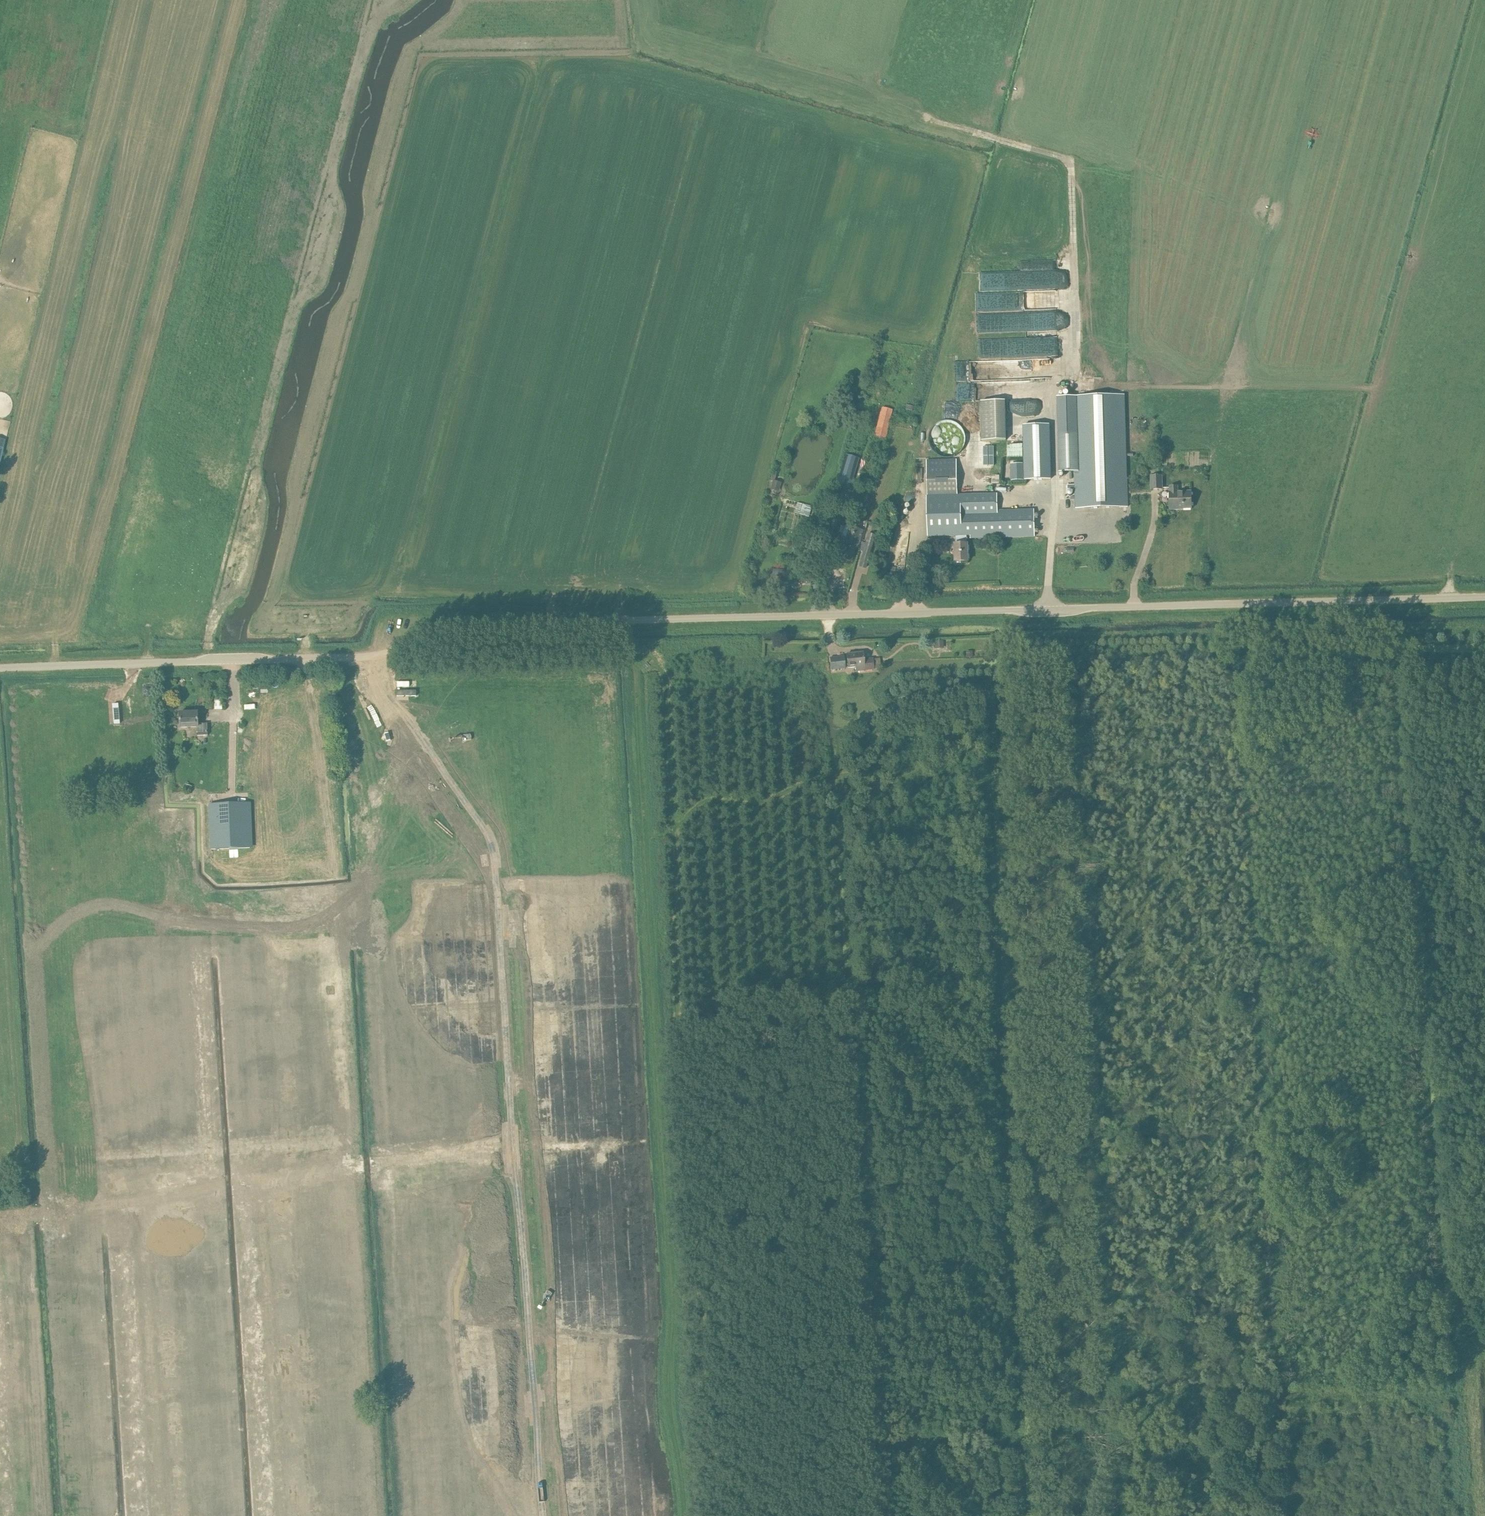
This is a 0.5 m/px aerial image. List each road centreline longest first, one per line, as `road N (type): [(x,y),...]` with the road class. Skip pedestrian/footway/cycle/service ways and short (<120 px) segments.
road 1 (unclassified): [(1484,598),(466,616),(401,649),(337,658),(0,664)]
road 2 (track): [(687,1515),(642,716)]

